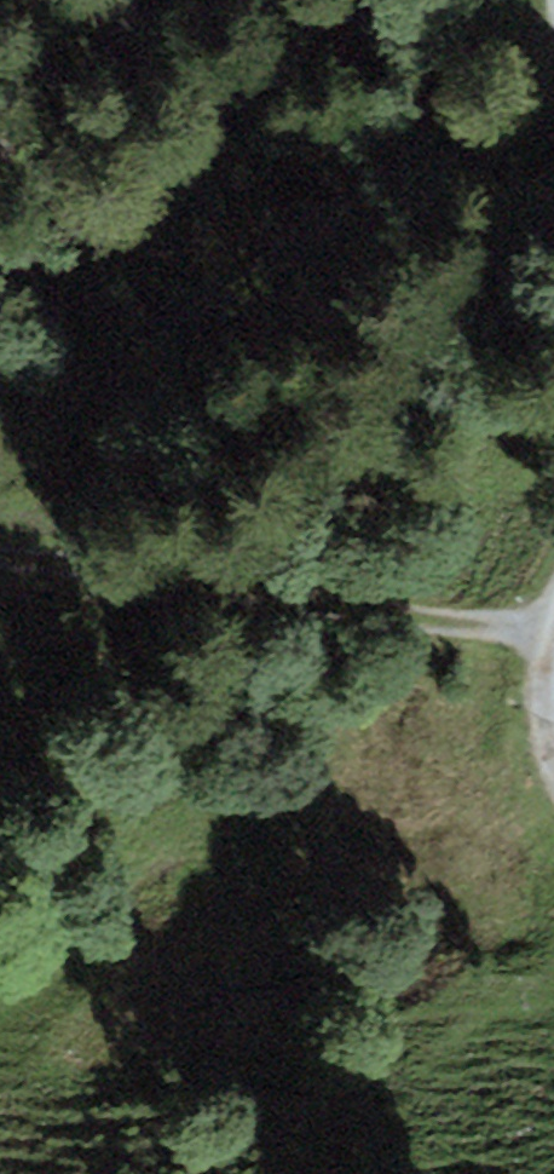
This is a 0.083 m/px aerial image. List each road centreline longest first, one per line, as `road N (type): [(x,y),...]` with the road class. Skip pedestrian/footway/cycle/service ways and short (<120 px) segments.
road 1 (track): [(547,624),(406,620),(0,563)]
road 2 (track): [(553,613),(544,756),(553,769)]

